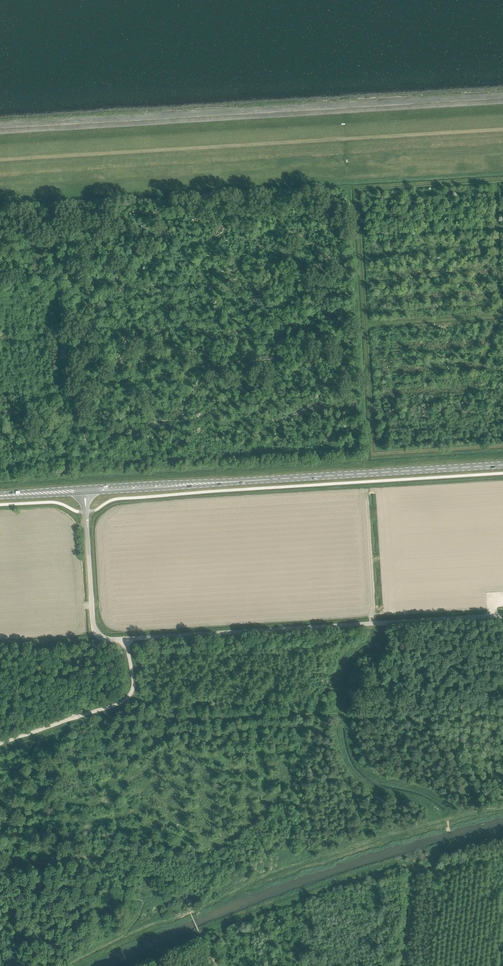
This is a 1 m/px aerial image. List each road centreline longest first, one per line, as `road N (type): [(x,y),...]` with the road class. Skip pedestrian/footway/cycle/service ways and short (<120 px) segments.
road 1 (unclassified): [(502,616),(92,634),(85,490)]
road 2 (track): [(502,131),(0,161)]
road 3 (primary): [(85,490),(502,464)]
road 4 (track): [(370,389),(375,455),(502,446)]

